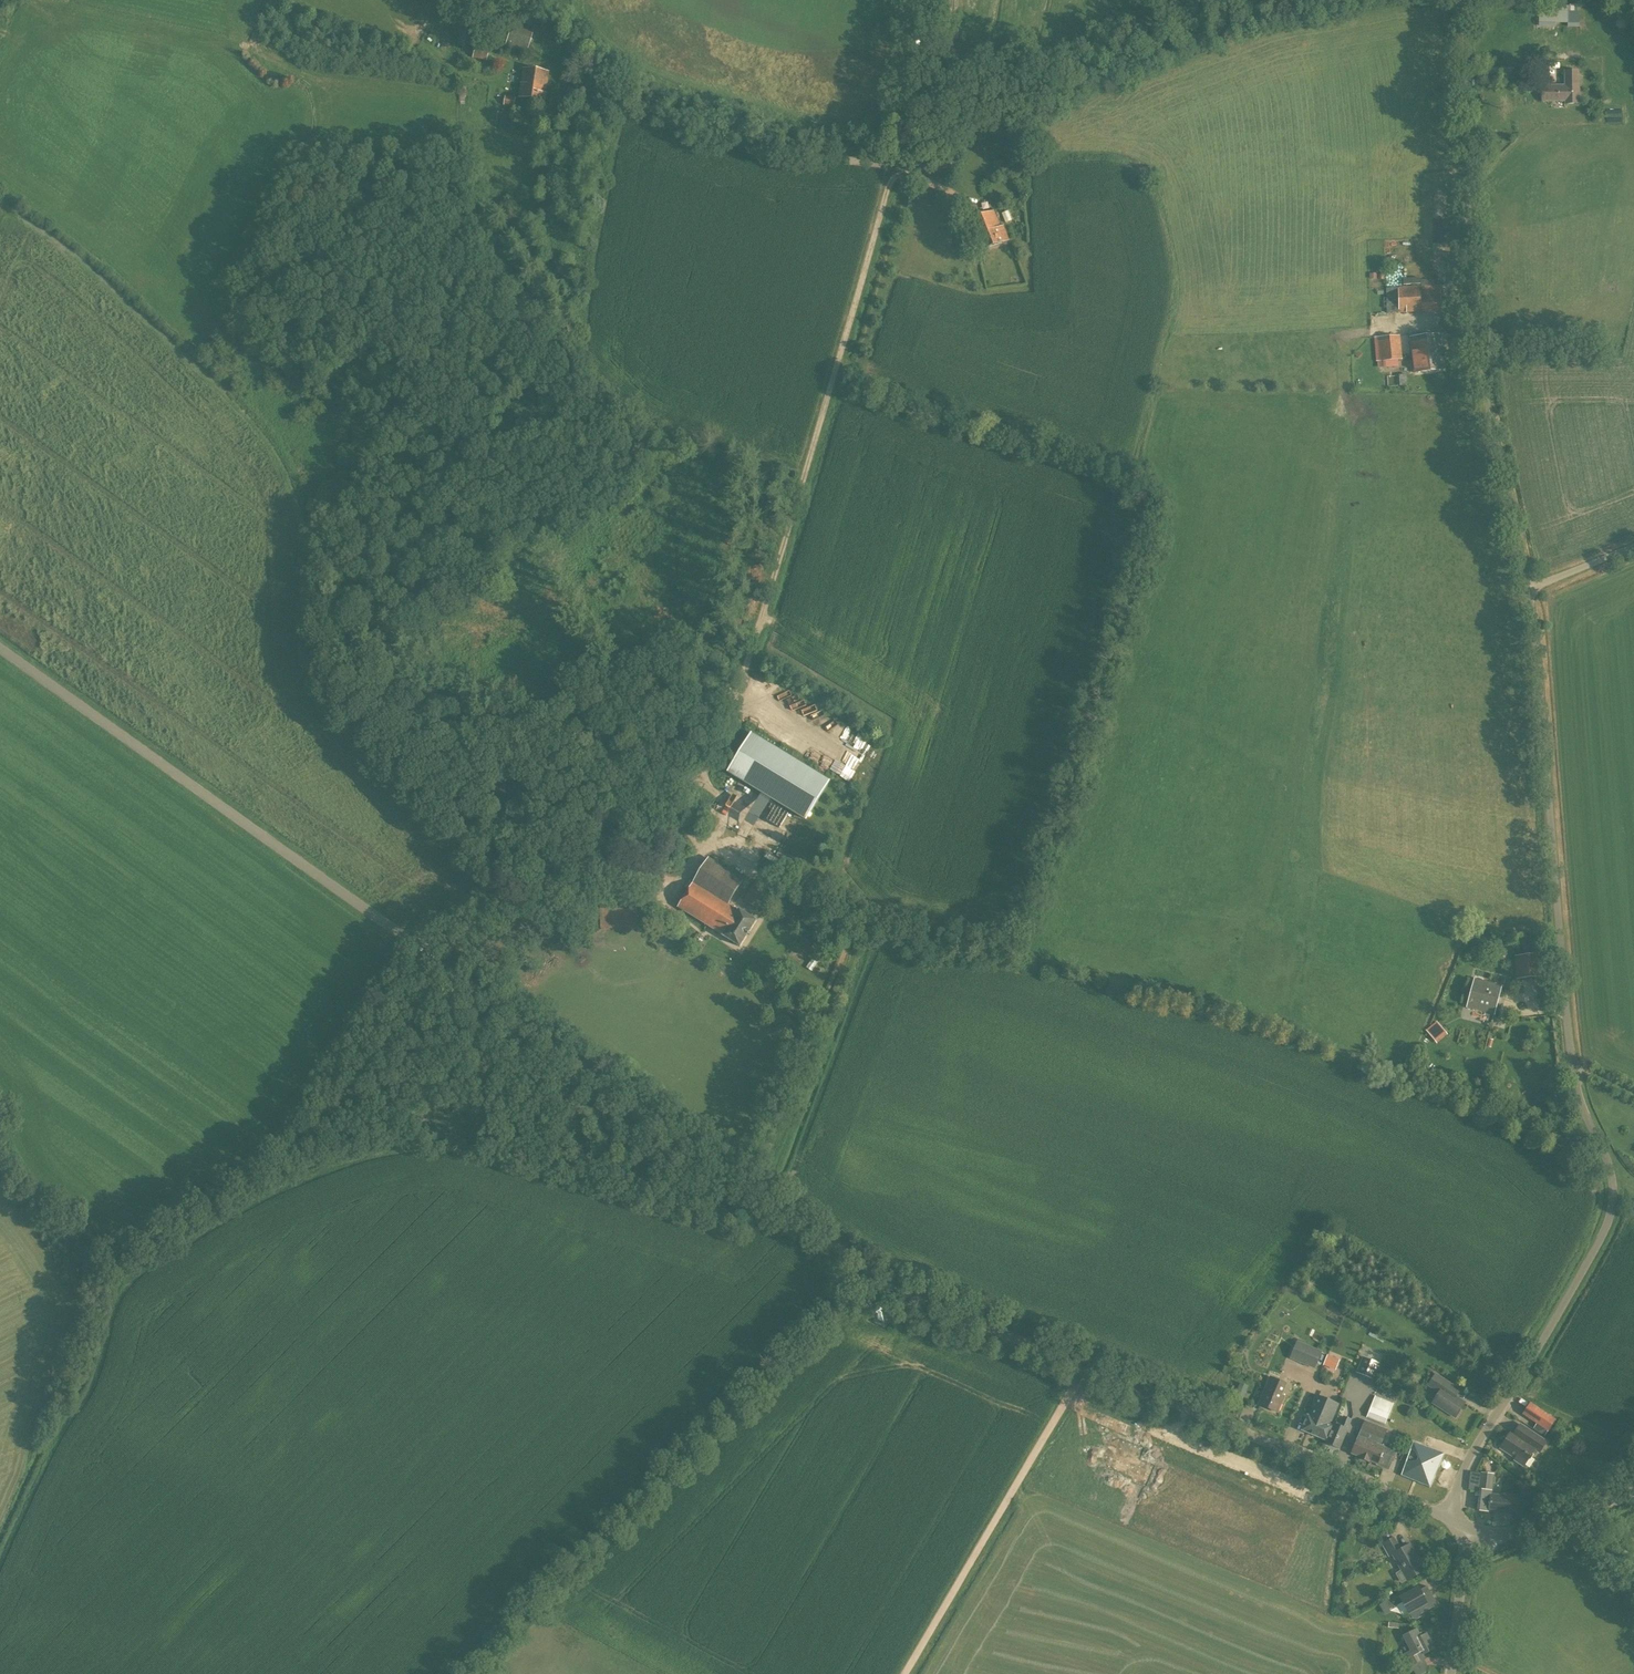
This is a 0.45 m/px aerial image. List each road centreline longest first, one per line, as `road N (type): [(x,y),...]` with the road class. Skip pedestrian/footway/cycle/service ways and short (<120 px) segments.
road 1 (tertiary): [(0,649),(868,1269),(1191,1410)]
road 2 (tertiary): [(1445,1517),(1466,1466),(1601,1240),(1614,1189),(1582,1109),(1571,1051),(1529,589)]
road 3 (tertiary): [(1529,589),(1472,324),(1463,0)]
road 4 (tertiary): [(1445,1517),(1191,1410)]
road 5 (unclassified): [(1633,1491),(1531,1529),(1461,1537)]
road 6 (tertiary): [(1452,1673),(1461,1537)]

